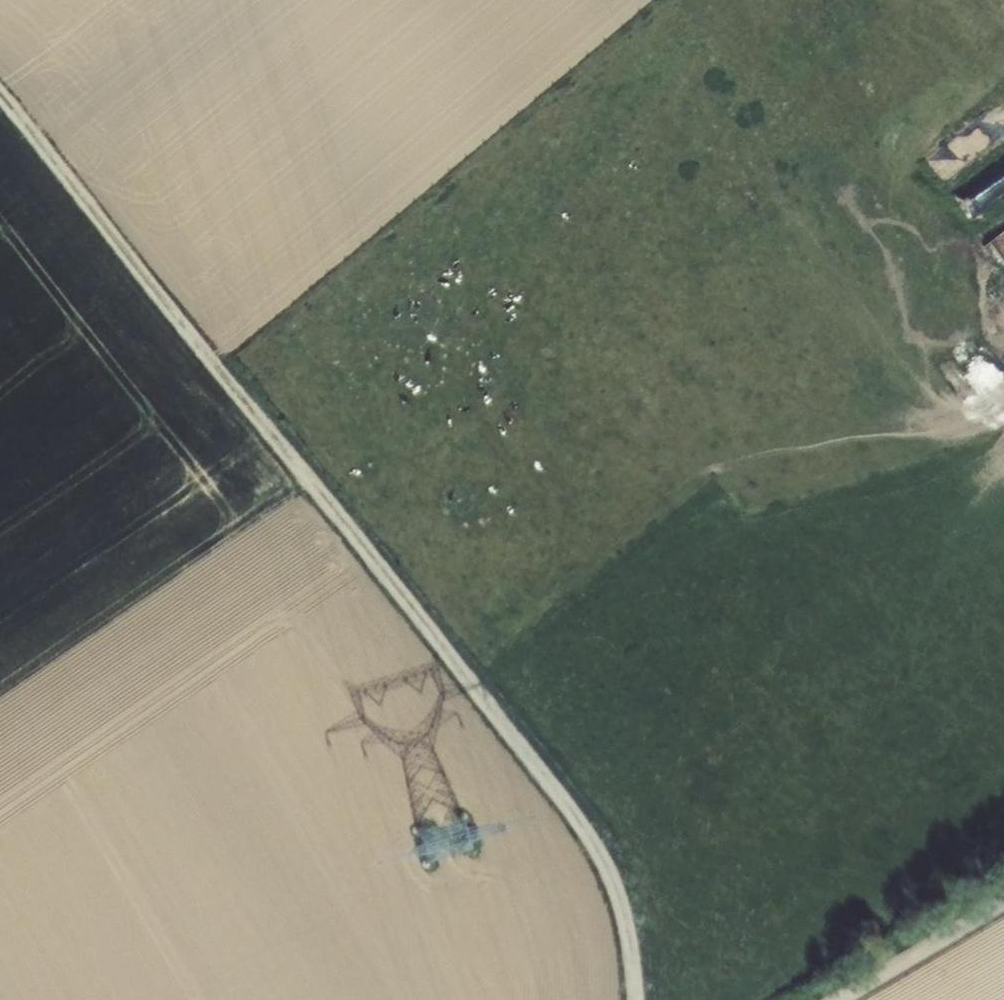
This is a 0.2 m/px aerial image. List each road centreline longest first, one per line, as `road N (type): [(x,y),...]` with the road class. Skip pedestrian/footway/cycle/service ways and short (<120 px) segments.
road 1 (track): [(0,95),(592,840),(622,904),(636,999)]
road 2 (track): [(837,999),(1003,899)]

